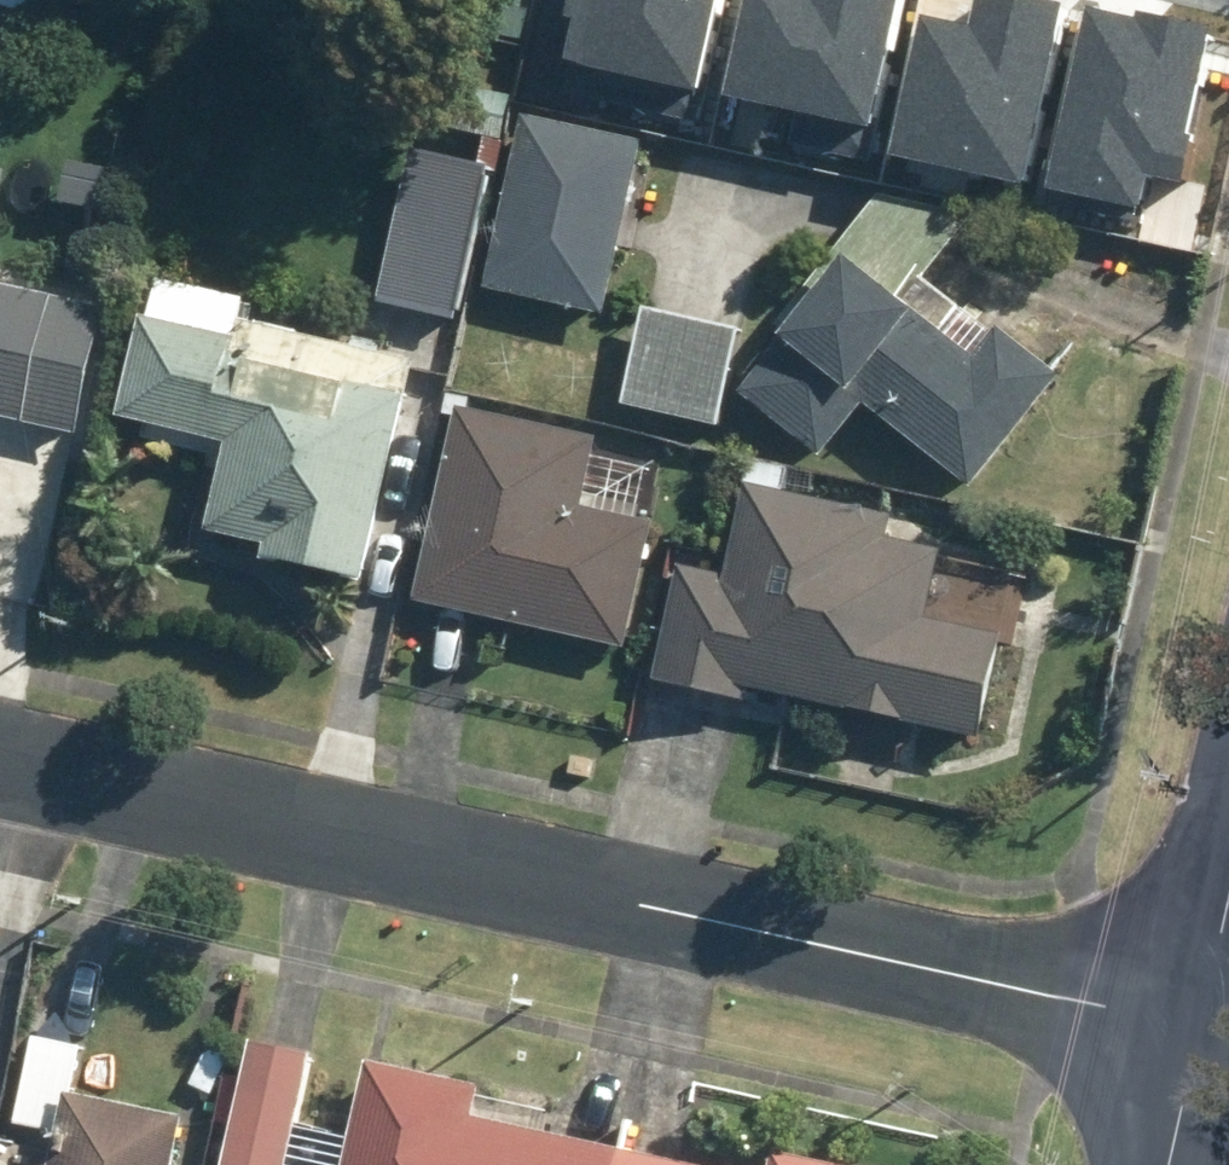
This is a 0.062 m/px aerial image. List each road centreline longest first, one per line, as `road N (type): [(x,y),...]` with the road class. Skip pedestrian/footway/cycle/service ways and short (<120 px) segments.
road 1 (residential): [(1200,1022),(0,759)]
road 2 (residential): [(1168,1164),(1200,1022)]
road 3 (residential): [(1200,1022),(1228,899)]

